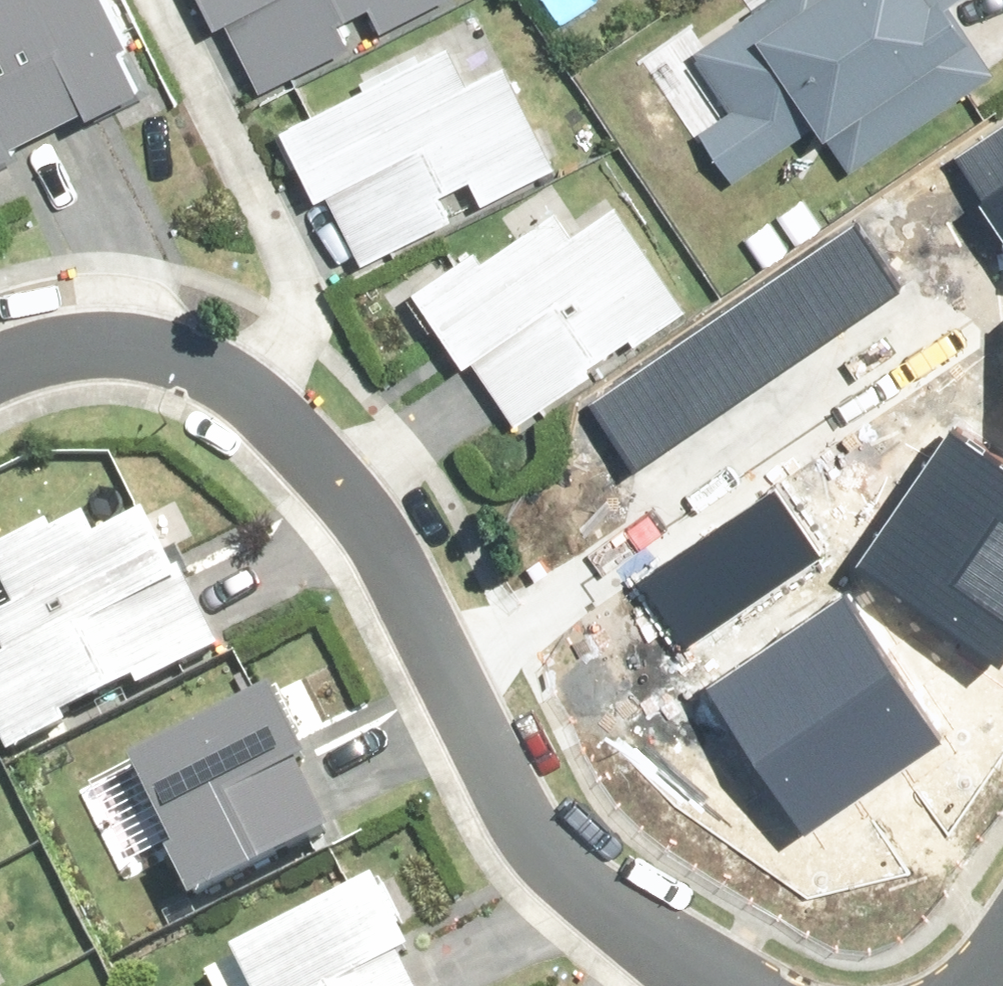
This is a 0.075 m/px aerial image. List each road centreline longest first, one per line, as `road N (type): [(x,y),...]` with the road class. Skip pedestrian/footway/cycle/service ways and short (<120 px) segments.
road 1 (residential): [(0,373),(38,355),(98,347),(200,364),(253,394),(302,434),(360,505),(407,579),(450,672)]
road 2 (residential): [(450,672),(607,551),(931,331)]
road 3 (residential): [(450,672),(523,829),(551,864),(727,985)]

